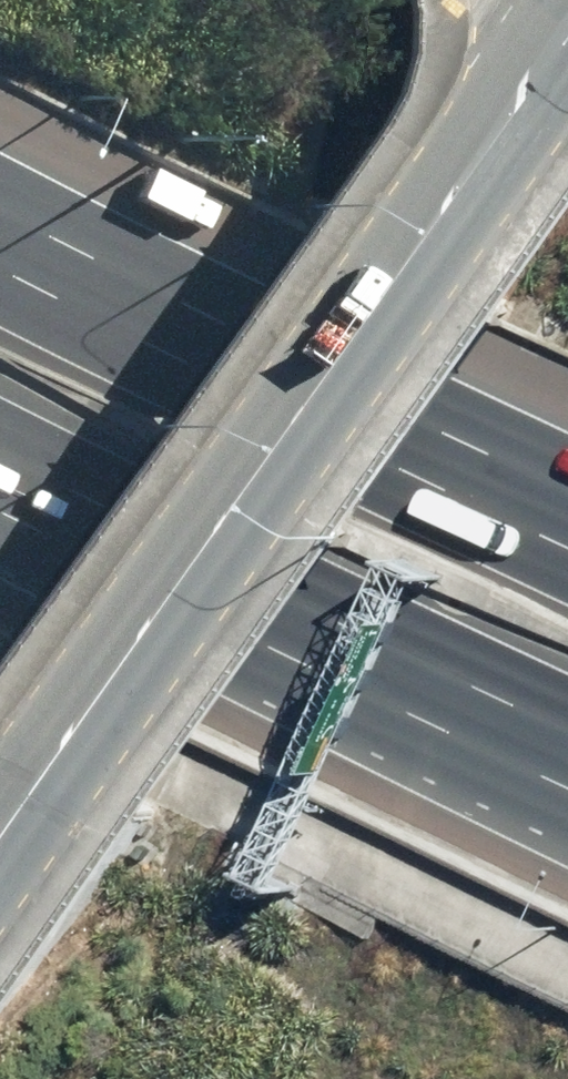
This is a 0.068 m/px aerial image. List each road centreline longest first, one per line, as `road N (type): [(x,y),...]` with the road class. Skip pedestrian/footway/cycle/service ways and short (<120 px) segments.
road 1 (secondary): [(0,819),(567,21)]
road 2 (motorway): [(567,824),(0,492)]
road 3 (motorway): [(0,268),(567,554)]
road 4 (motorway): [(567,744),(0,459)]

